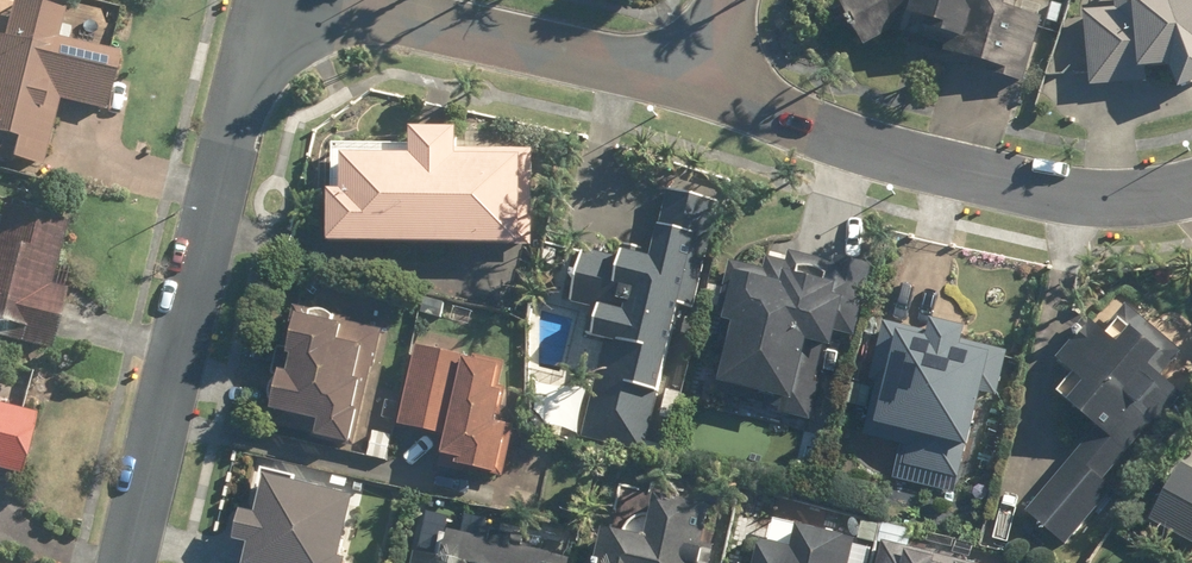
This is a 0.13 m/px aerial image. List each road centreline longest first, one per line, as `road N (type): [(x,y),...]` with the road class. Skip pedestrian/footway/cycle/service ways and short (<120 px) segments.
road 1 (residential): [(260,0),(122,562)]
road 2 (residential): [(706,88),(836,143),(1045,189),(1191,192)]
road 3 (residential): [(324,0),(706,88)]

